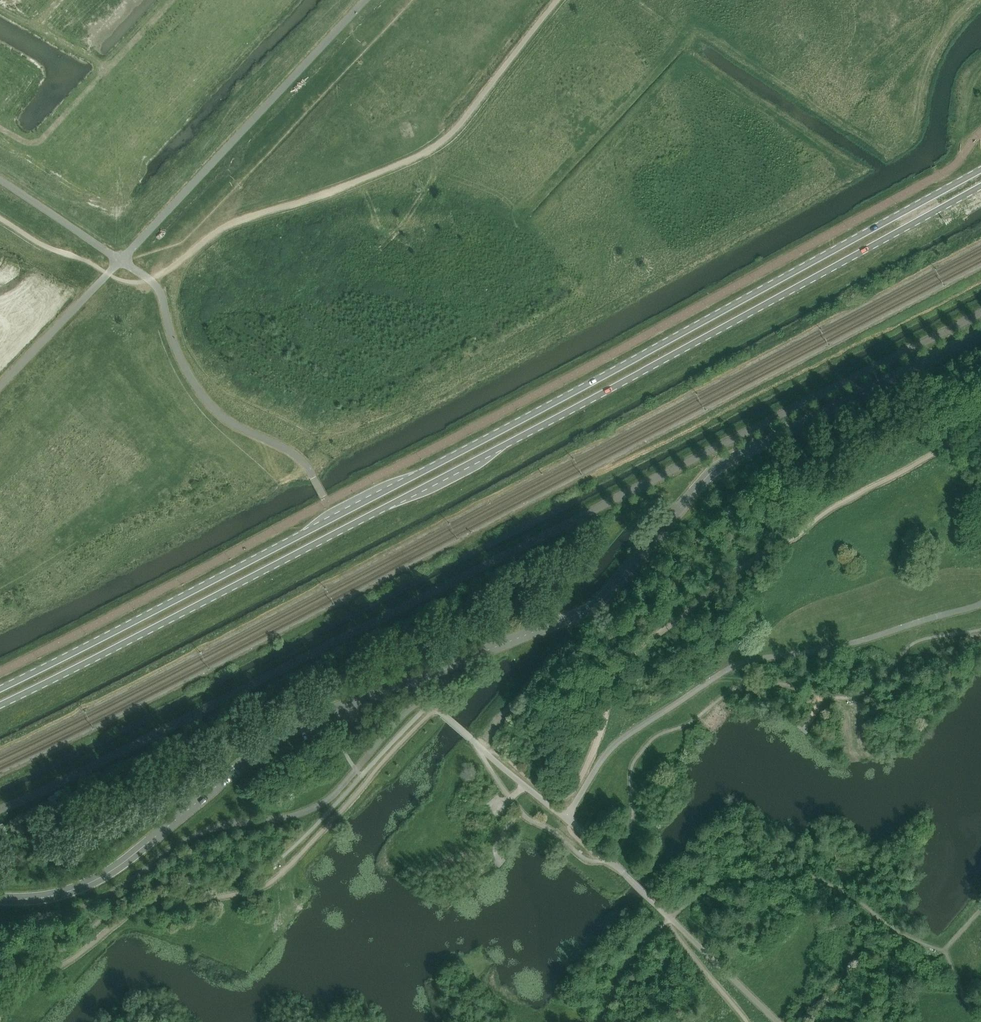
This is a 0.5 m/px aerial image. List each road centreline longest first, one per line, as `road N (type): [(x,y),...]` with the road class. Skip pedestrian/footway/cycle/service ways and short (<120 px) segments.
road 1 (unclassified): [(980,334),(715,469),(588,610),(295,726),(77,889),(0,898)]
road 2 (secondary): [(980,169),(349,510),(0,688)]
road 3 (secondary): [(0,705),(980,187)]

